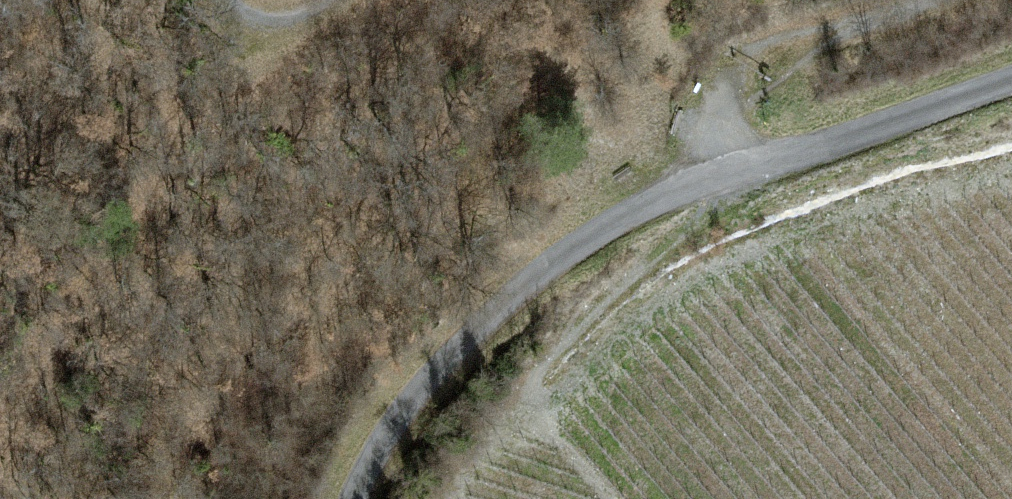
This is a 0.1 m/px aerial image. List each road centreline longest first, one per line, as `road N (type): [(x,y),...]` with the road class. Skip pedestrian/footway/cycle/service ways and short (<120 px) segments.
road 1 (track): [(338,498),(350,464),(424,361),(530,264),(692,193),(741,60),(918,0)]
road 2 (unclassified): [(692,193),(1011,77)]

